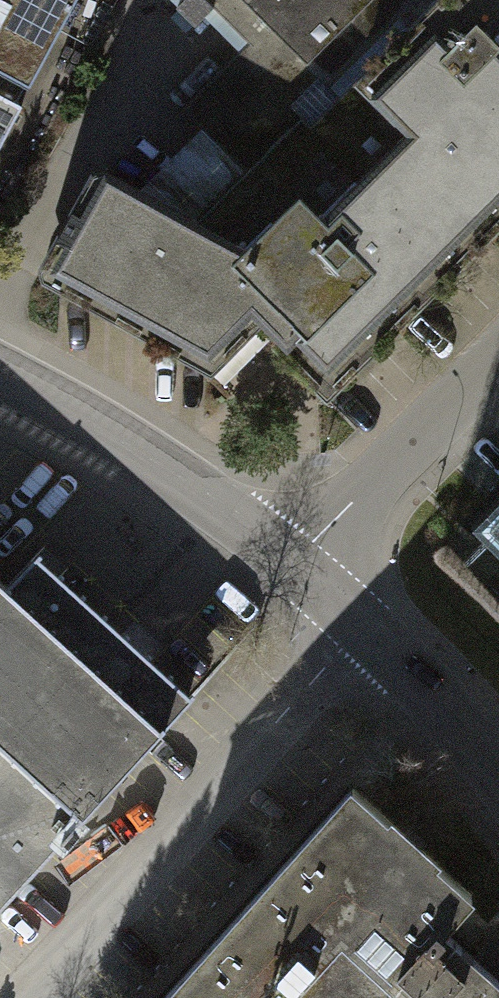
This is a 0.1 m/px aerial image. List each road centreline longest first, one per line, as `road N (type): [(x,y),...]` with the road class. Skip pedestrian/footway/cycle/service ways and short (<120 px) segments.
road 1 (residential): [(23,997),(364,630)]
road 2 (unclassified): [(0,385),(133,456),(292,574)]
road 3 (residential): [(292,574),(498,362)]
road 4 (unclassified): [(364,630),(498,784)]

